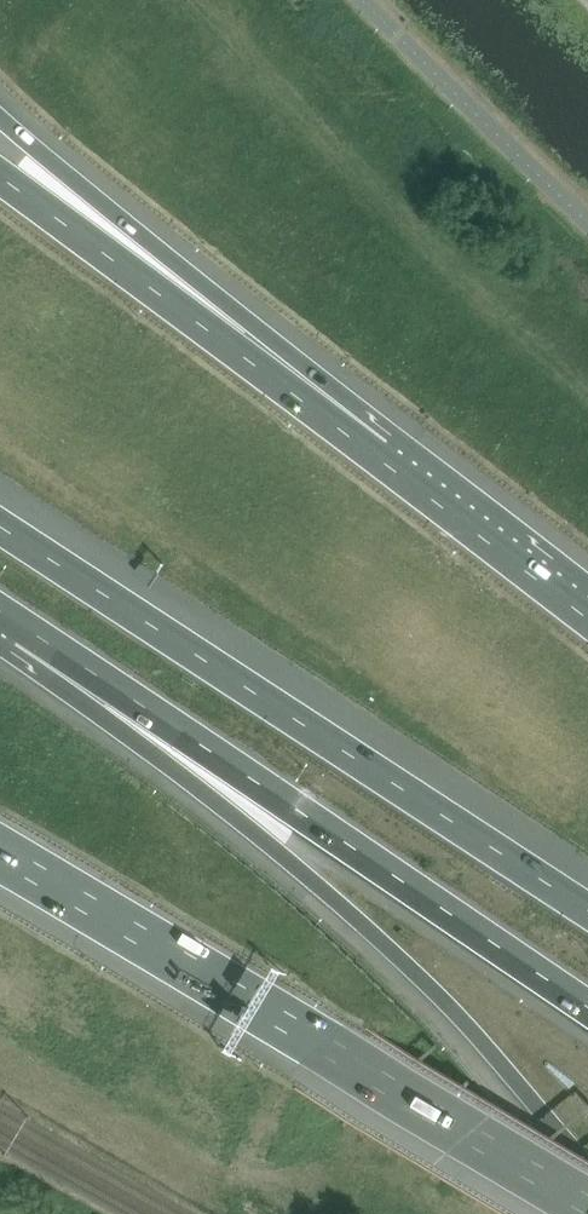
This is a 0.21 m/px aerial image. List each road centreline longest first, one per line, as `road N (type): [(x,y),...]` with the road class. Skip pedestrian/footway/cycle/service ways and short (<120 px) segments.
road 1 (motorway): [(23,626),(433,991),(587,1165)]
road 2 (motorway): [(587,911),(0,527)]
road 3 (motorway): [(0,843),(587,1192)]
road 4 (motorway): [(23,626),(587,1007)]
road 5 (motorway): [(376,458),(0,118)]
road 6 (motorway): [(376,458),(0,178)]
road 7 (motorway): [(587,622),(376,458)]

